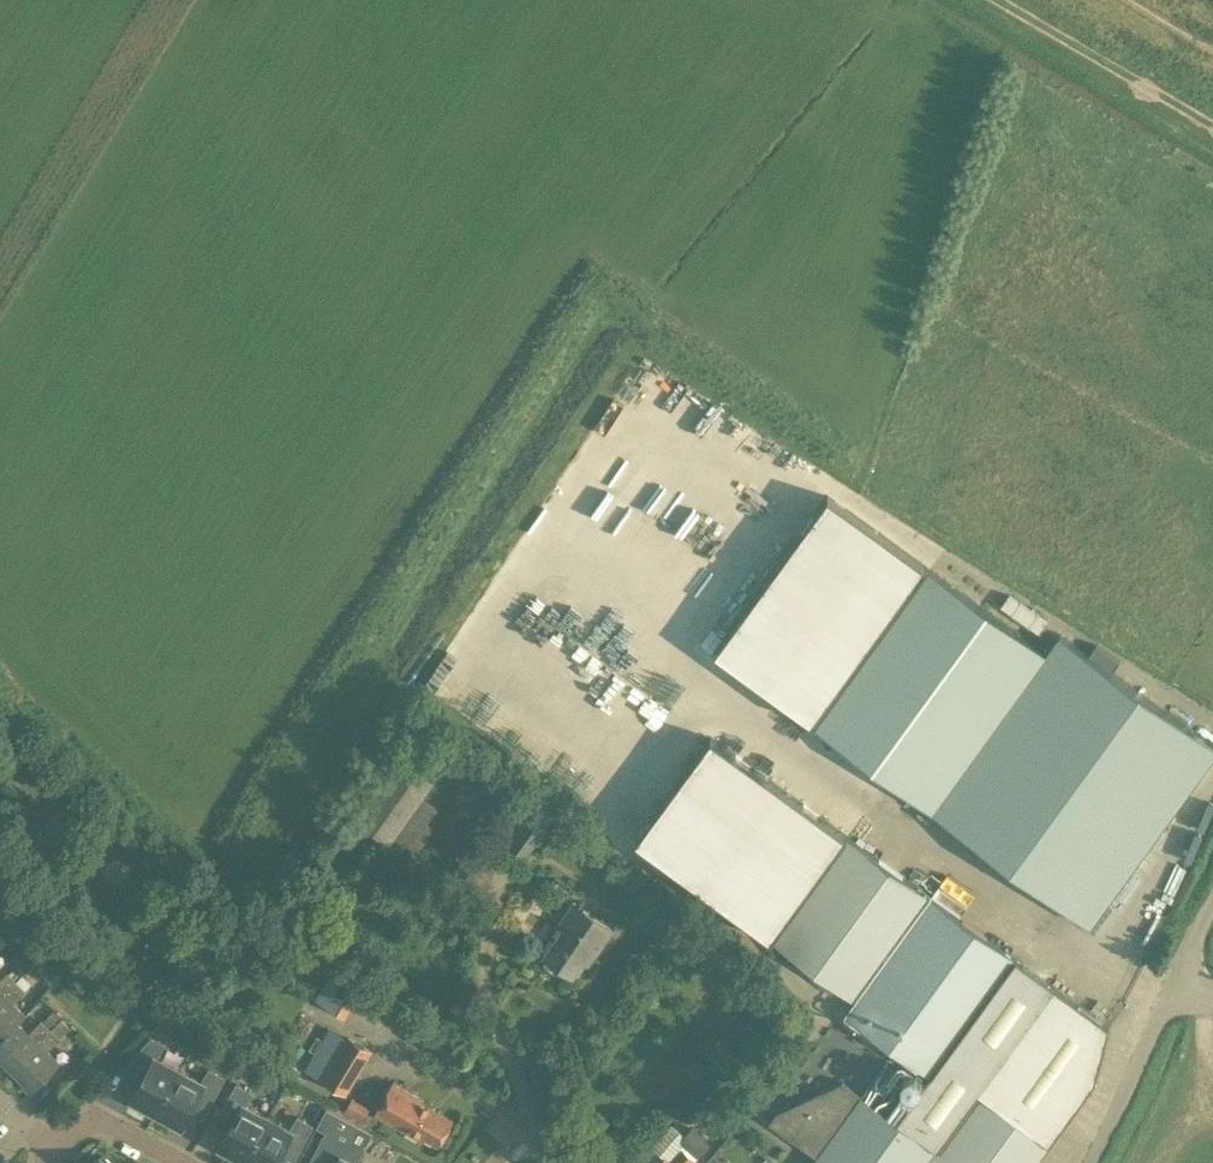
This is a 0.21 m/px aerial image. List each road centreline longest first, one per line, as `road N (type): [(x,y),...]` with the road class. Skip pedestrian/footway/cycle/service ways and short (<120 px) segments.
road 1 (residential): [(1090,1162),(1212,906)]
road 2 (track): [(996,0),(1212,127)]
road 3 (residential): [(180,1162),(102,1122),(60,1155)]

